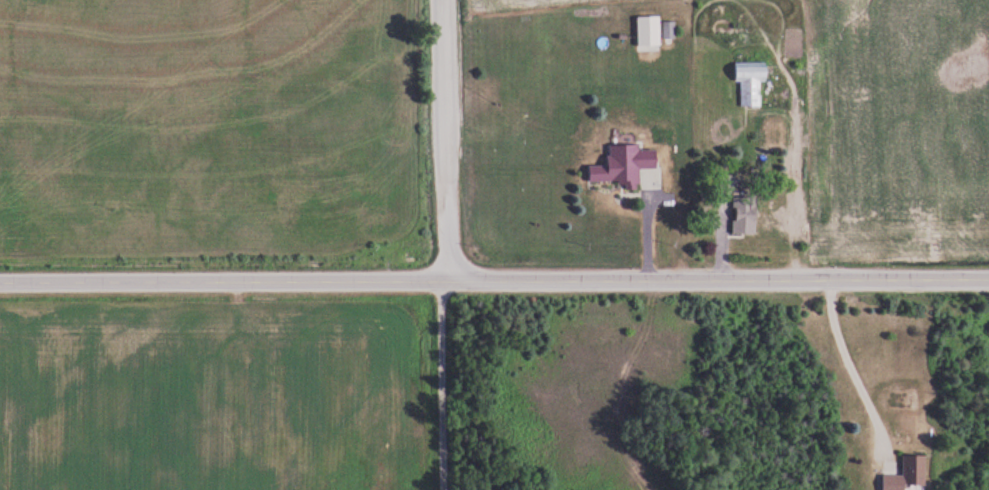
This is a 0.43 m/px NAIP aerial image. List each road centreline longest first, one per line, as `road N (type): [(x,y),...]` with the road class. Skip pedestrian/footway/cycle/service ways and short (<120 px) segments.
road 1 (residential): [(0,284),(988,279)]
road 2 (residential): [(451,283),(443,0)]

